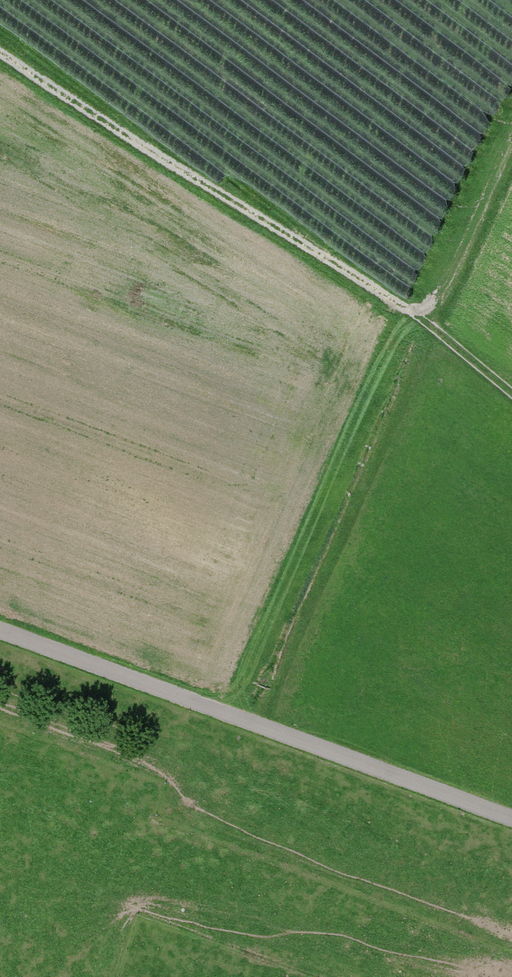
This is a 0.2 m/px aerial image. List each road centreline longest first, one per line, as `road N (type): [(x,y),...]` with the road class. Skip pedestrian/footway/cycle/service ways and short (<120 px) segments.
road 1 (track): [(217,707),(430,325),(511,153)]
road 2 (track): [(0,628),(511,817)]
road 3 (track): [(430,325),(0,49)]

